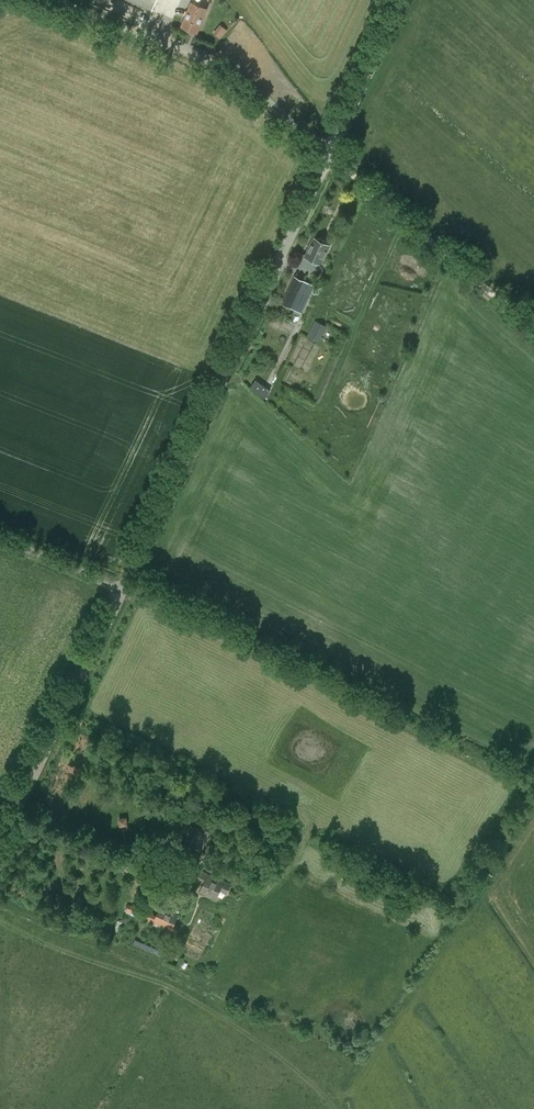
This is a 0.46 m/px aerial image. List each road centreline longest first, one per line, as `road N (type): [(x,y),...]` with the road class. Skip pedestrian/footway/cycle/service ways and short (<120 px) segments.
road 1 (unclassified): [(121,593),(404,0)]
road 2 (unclassified): [(0,847),(121,593)]
road 3 (track): [(533,329),(330,153)]
road 4 (track): [(0,901),(208,987)]
road 5 (unclassified): [(121,593),(0,538)]

